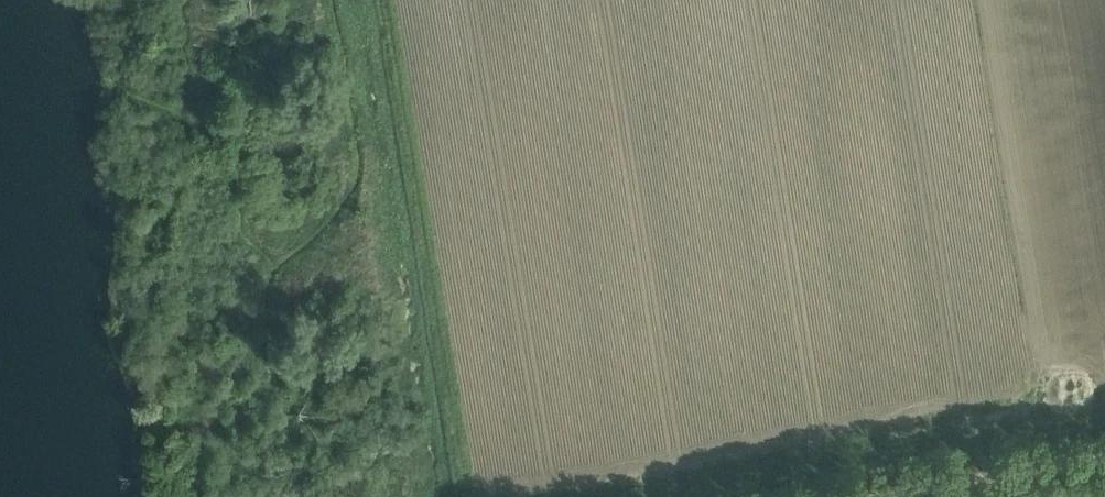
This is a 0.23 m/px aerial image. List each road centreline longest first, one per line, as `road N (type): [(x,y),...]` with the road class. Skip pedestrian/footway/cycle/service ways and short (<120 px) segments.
road 1 (unclassified): [(879,496),(1104,458)]

